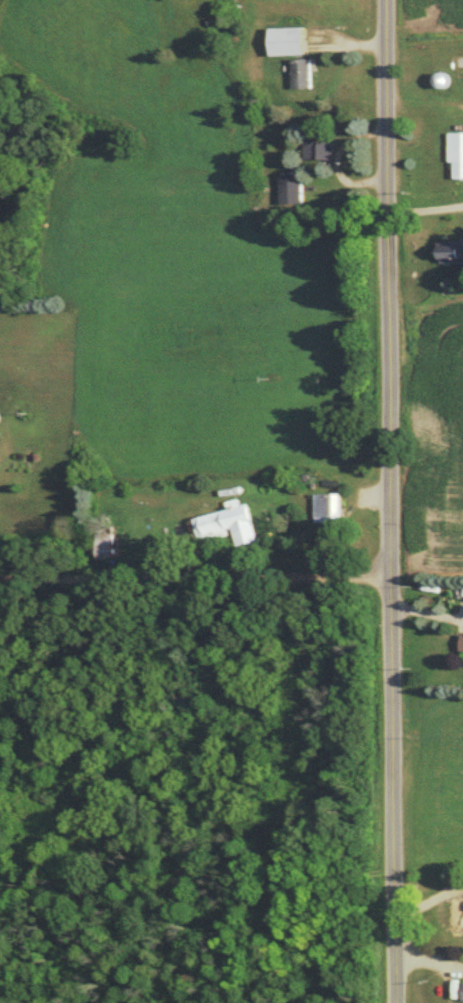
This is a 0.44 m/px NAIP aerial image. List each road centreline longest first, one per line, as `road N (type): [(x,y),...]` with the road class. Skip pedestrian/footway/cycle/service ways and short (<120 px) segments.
road 1 (tertiary): [(396,1002),(388,0)]
road 2 (residential): [(0,578),(393,577)]

